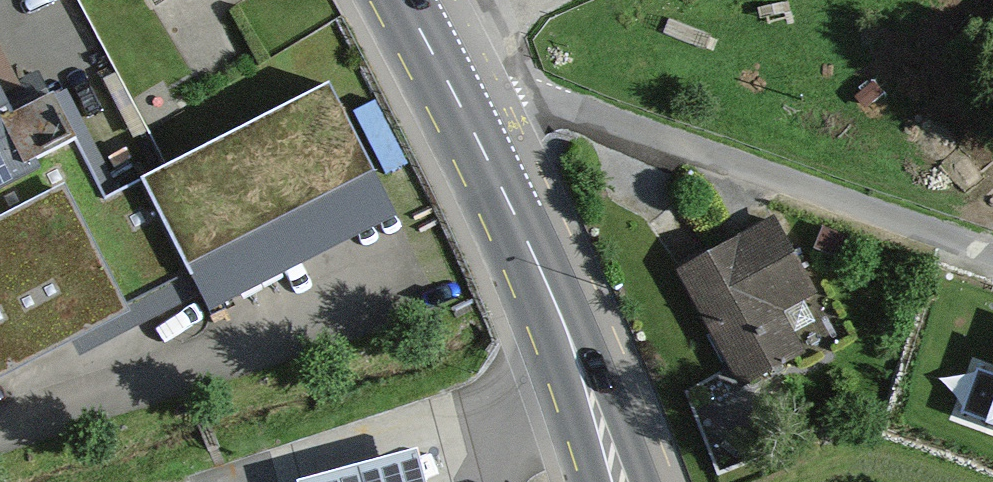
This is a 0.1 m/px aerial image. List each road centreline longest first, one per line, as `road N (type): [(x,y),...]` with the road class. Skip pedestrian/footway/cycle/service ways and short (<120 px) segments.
road 1 (residential): [(467,129),(512,109),(549,105),(992,255)]
road 2 (primary): [(616,481),(553,298),(467,129)]
road 3 (primary): [(467,129),(401,0)]

